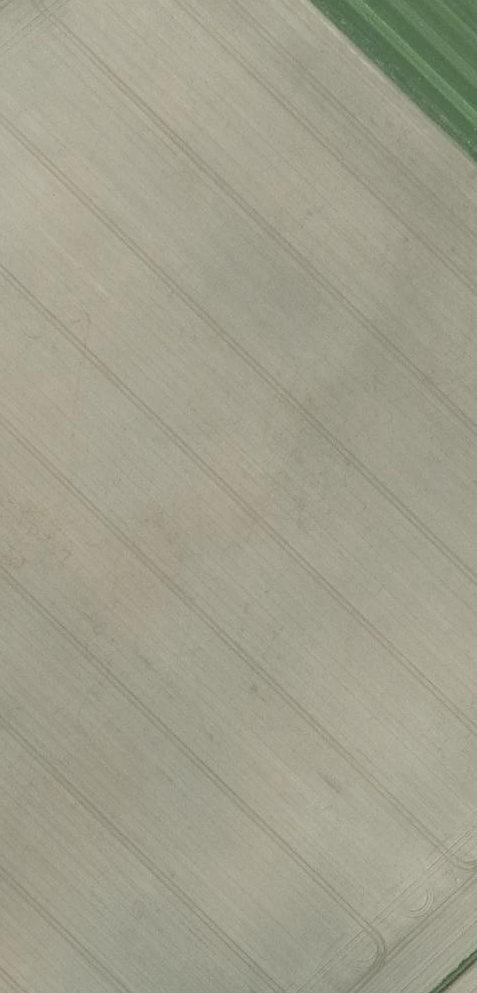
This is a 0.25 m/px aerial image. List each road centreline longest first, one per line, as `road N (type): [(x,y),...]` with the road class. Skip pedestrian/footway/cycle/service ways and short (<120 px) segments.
road 1 (track): [(297,0),(476,175)]

